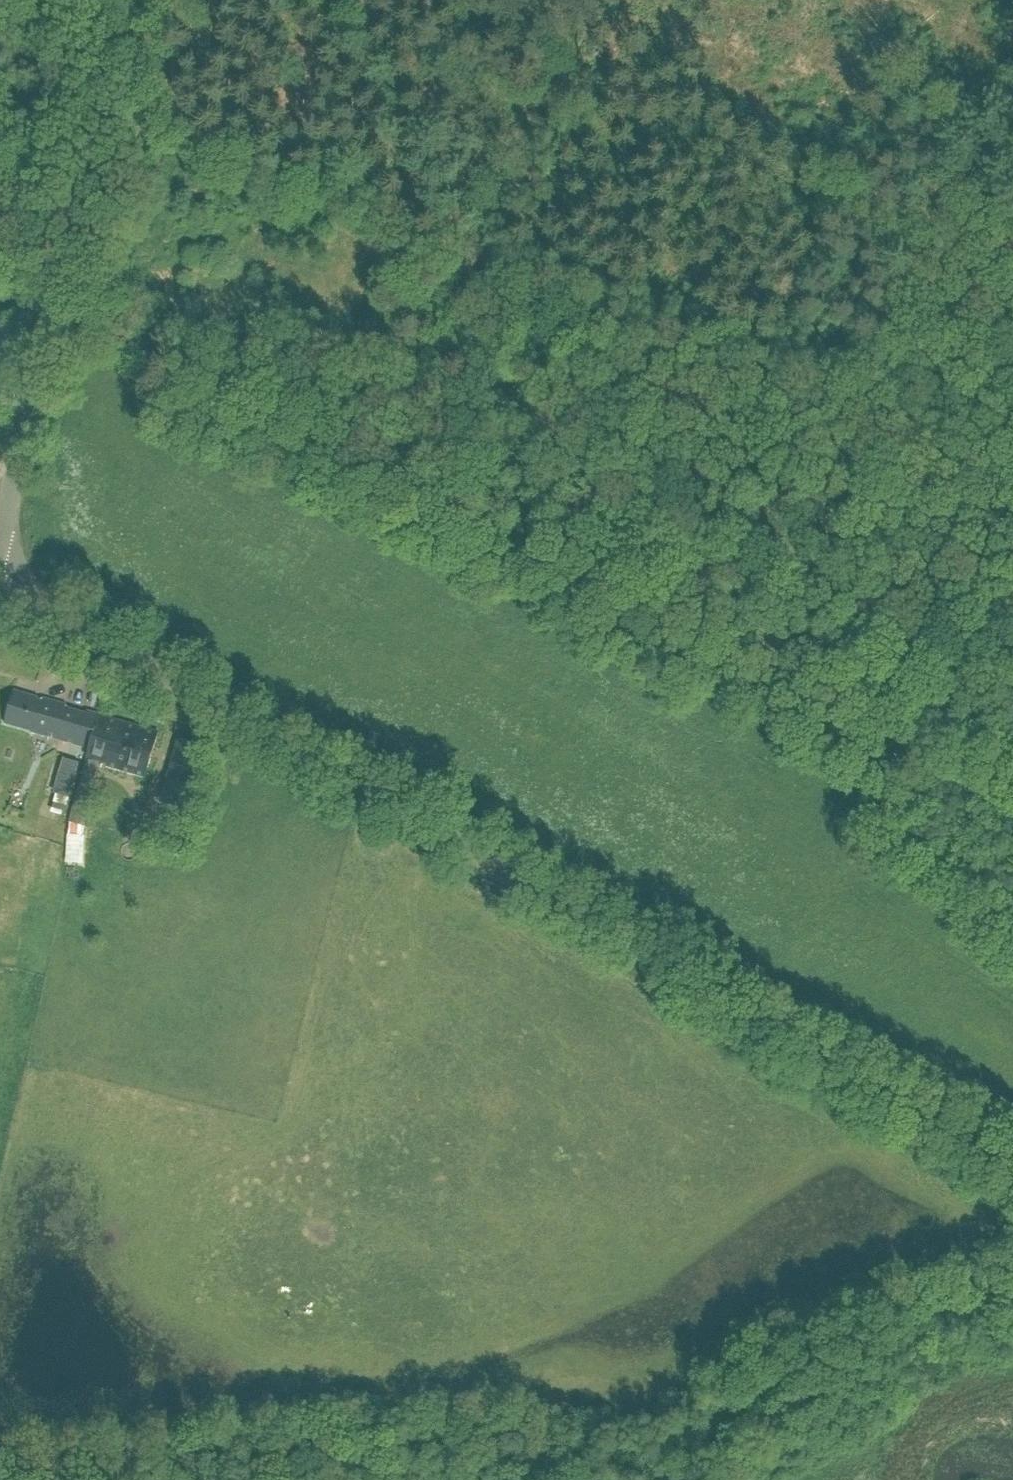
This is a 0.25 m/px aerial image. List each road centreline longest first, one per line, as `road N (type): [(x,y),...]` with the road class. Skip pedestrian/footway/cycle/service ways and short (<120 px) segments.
road 1 (tertiary): [(1012,1163),(0,581)]
road 2 (tertiary): [(0,545),(130,0)]

